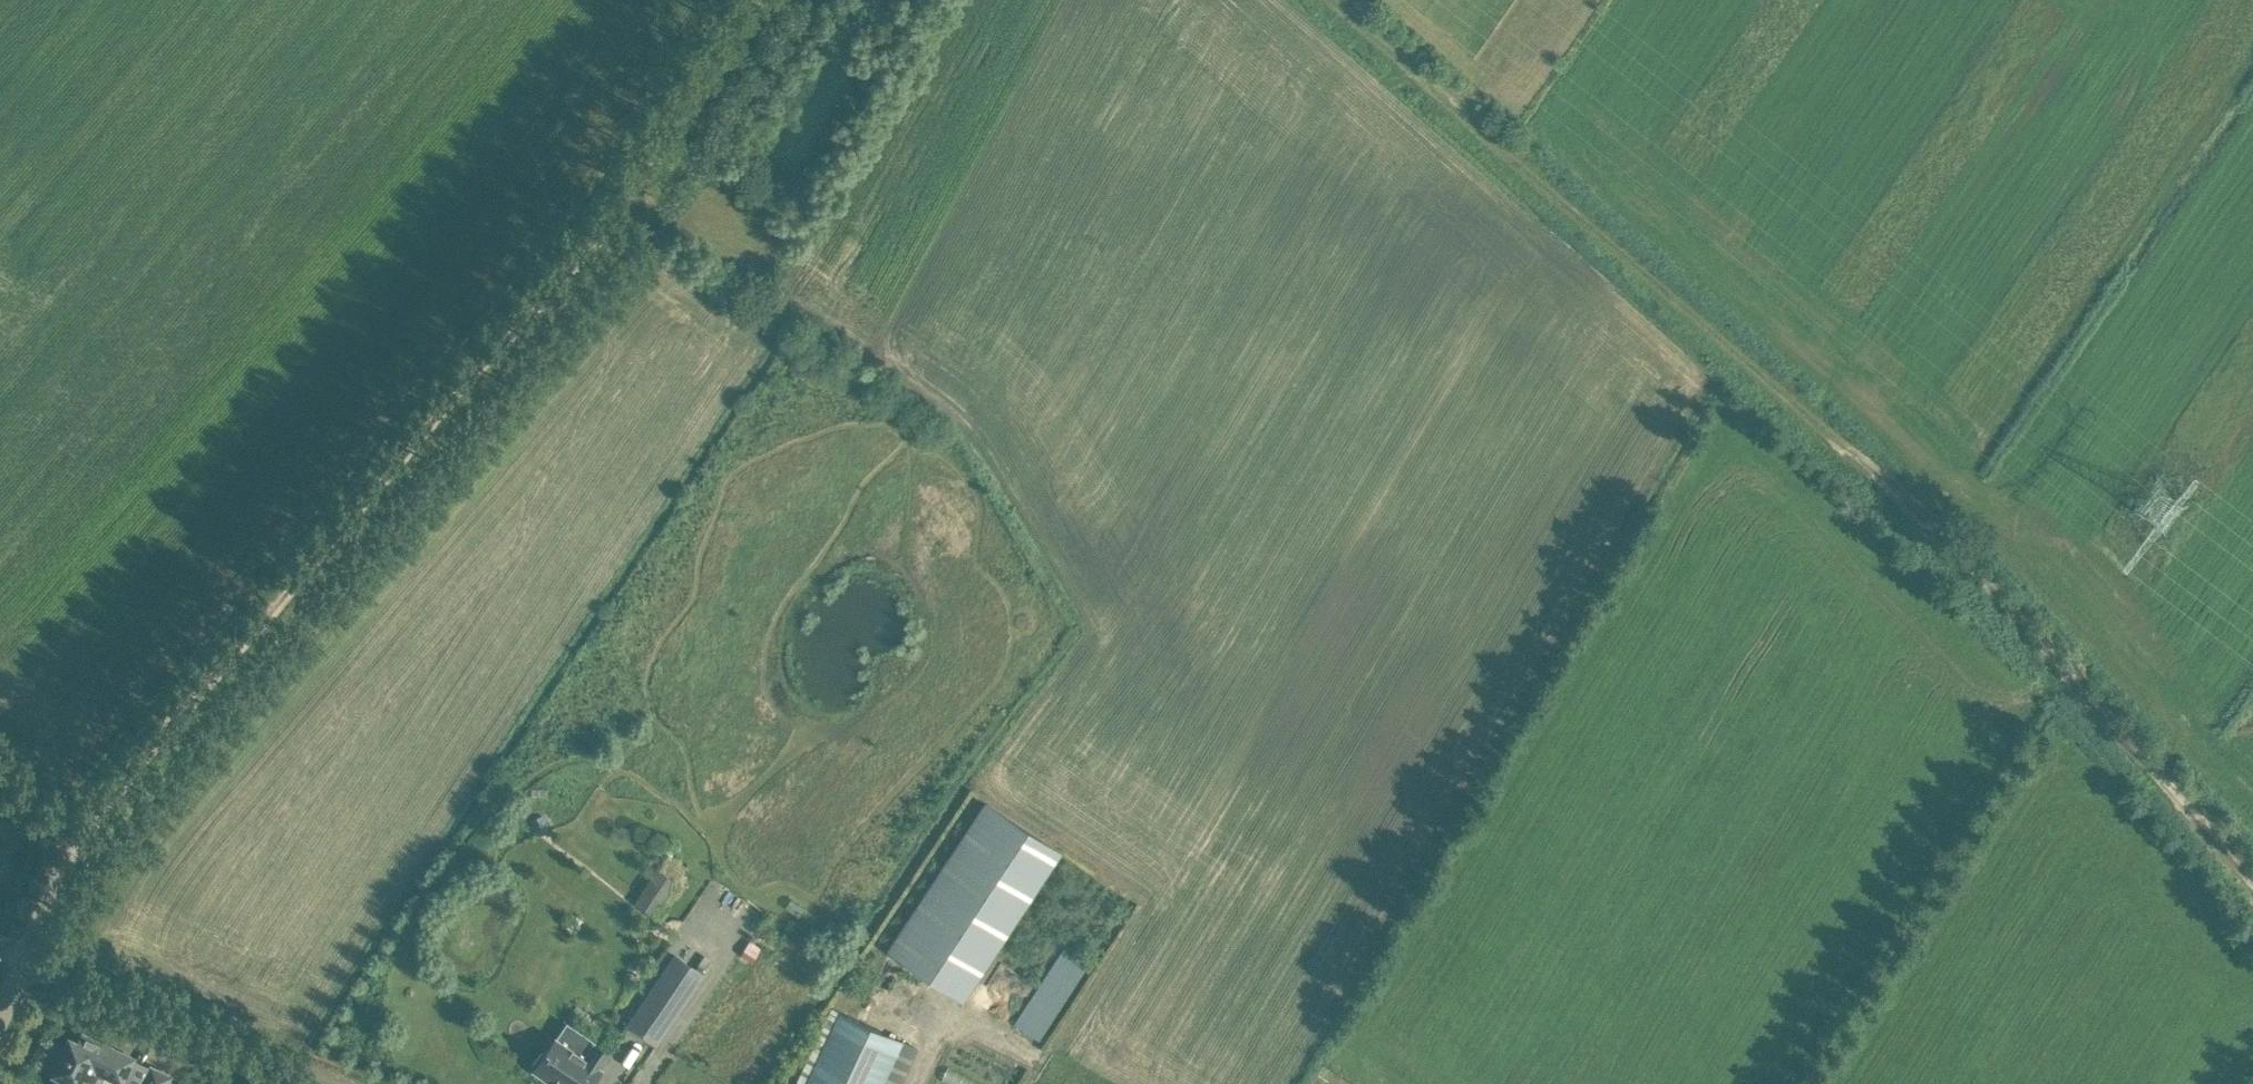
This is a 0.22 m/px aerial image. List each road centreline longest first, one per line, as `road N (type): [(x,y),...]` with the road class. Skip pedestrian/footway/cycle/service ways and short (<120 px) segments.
road 1 (track): [(2252,853),(2068,643),(1909,485),(1341,0)]
road 2 (track): [(762,0),(557,276),(98,809)]
road 3 (unclassified): [(329,1083),(22,963)]
road 4 (unclassified): [(22,963),(81,833),(0,778)]

